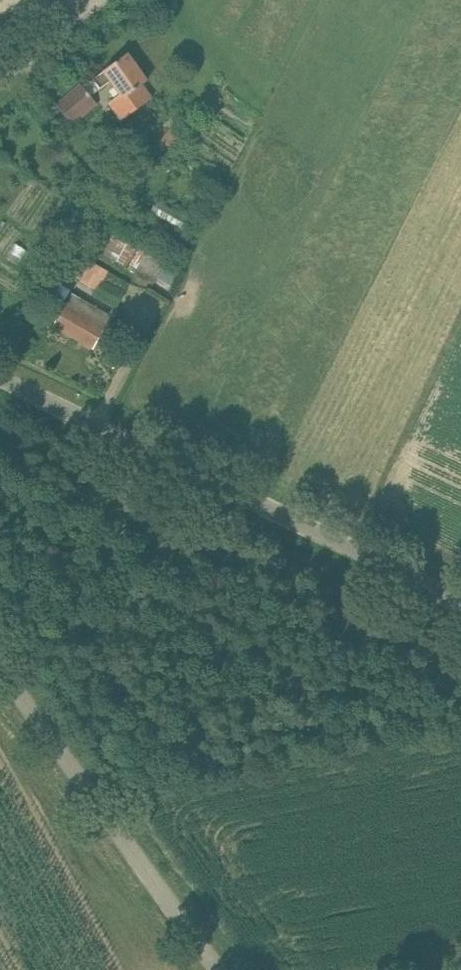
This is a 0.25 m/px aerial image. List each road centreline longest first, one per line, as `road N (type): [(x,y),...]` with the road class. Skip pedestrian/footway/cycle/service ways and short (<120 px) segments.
road 1 (unclassified): [(460,600),(0,378)]
road 2 (unclassified): [(229,969),(0,644)]
road 3 (track): [(0,85),(119,0)]

